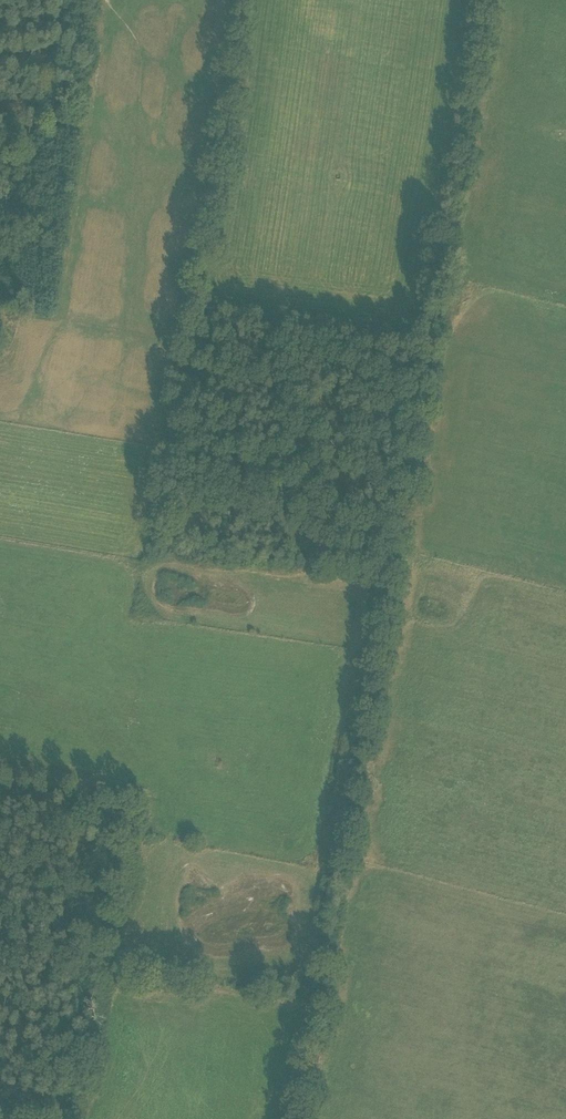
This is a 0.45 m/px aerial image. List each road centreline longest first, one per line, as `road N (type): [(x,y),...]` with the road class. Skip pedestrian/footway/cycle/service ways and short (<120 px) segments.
road 1 (track): [(0,769),(114,794),(89,976)]

